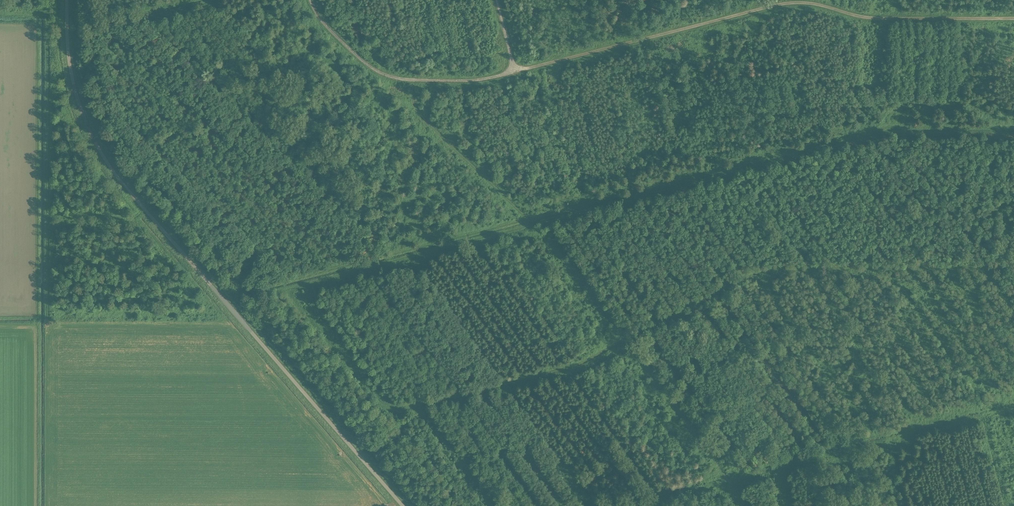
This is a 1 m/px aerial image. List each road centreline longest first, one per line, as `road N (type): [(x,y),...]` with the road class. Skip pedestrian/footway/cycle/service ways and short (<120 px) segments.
road 1 (unclassified): [(403,505),(109,166),(74,84),(67,0)]
road 2 (track): [(744,505),(553,246),(372,68)]
road 3 (track): [(515,71),(793,2),(875,18),(1013,18)]

